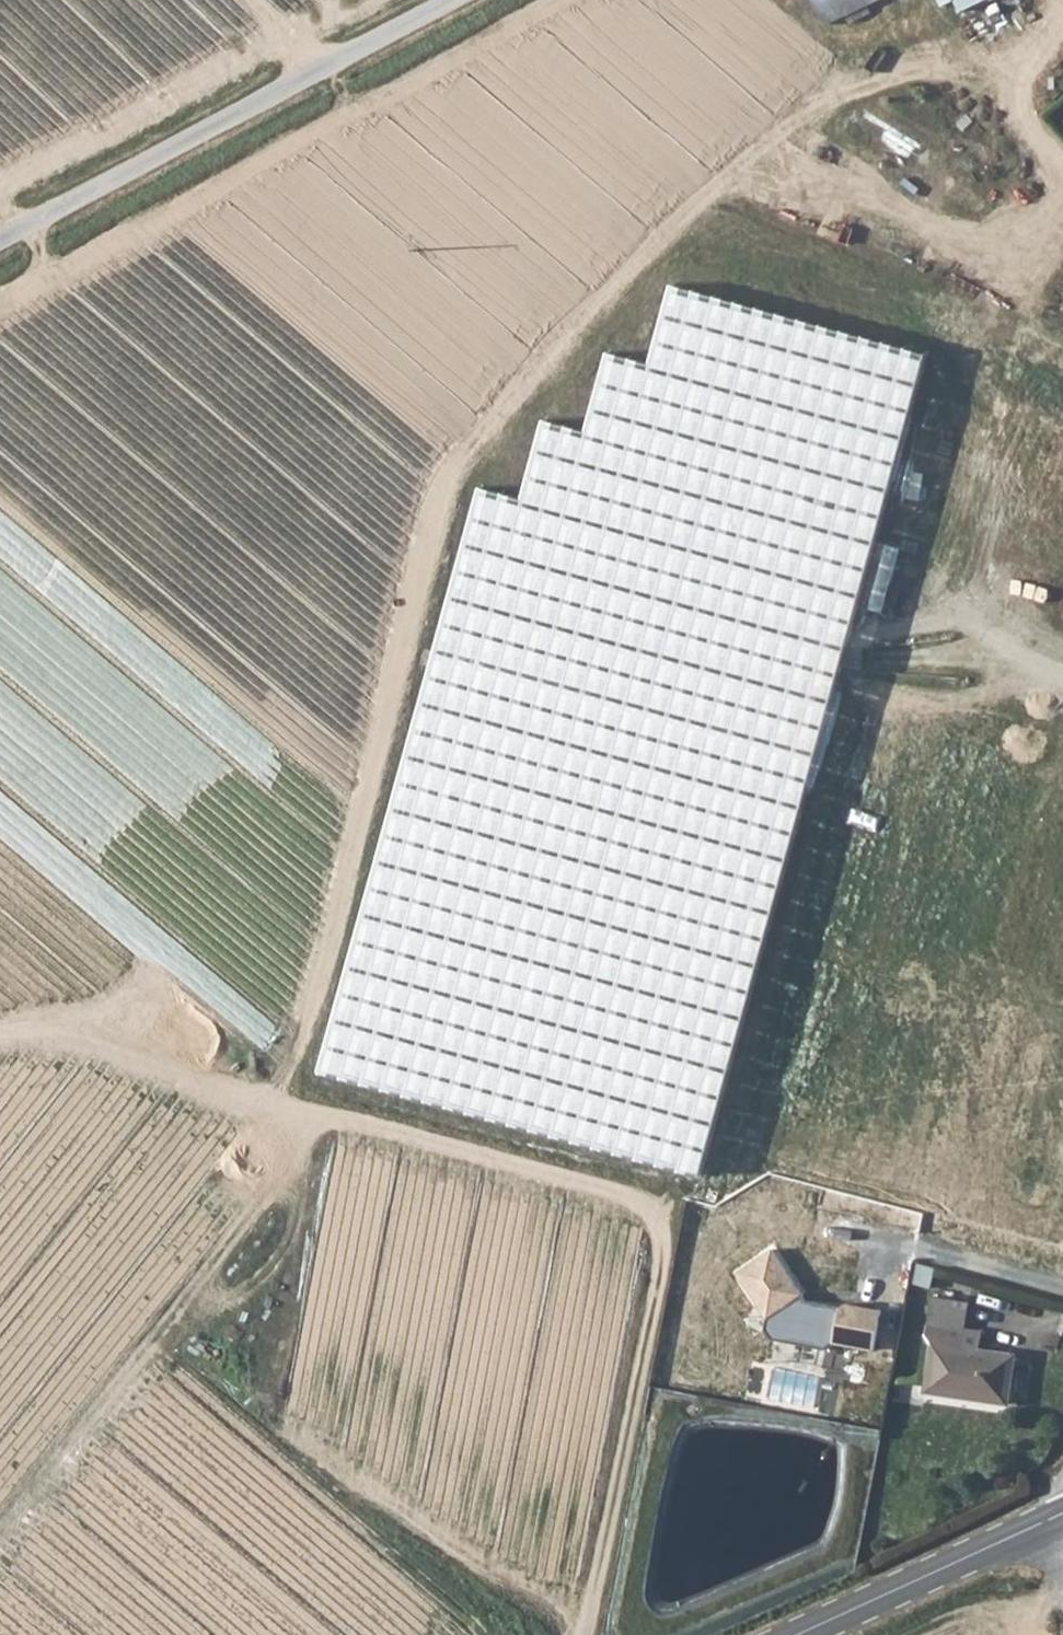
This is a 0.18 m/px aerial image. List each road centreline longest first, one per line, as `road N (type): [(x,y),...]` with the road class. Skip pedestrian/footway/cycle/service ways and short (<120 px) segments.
road 1 (unclassified): [(0,240),(454,0)]
road 2 (secondary): [(797,1634),(1057,1517)]

